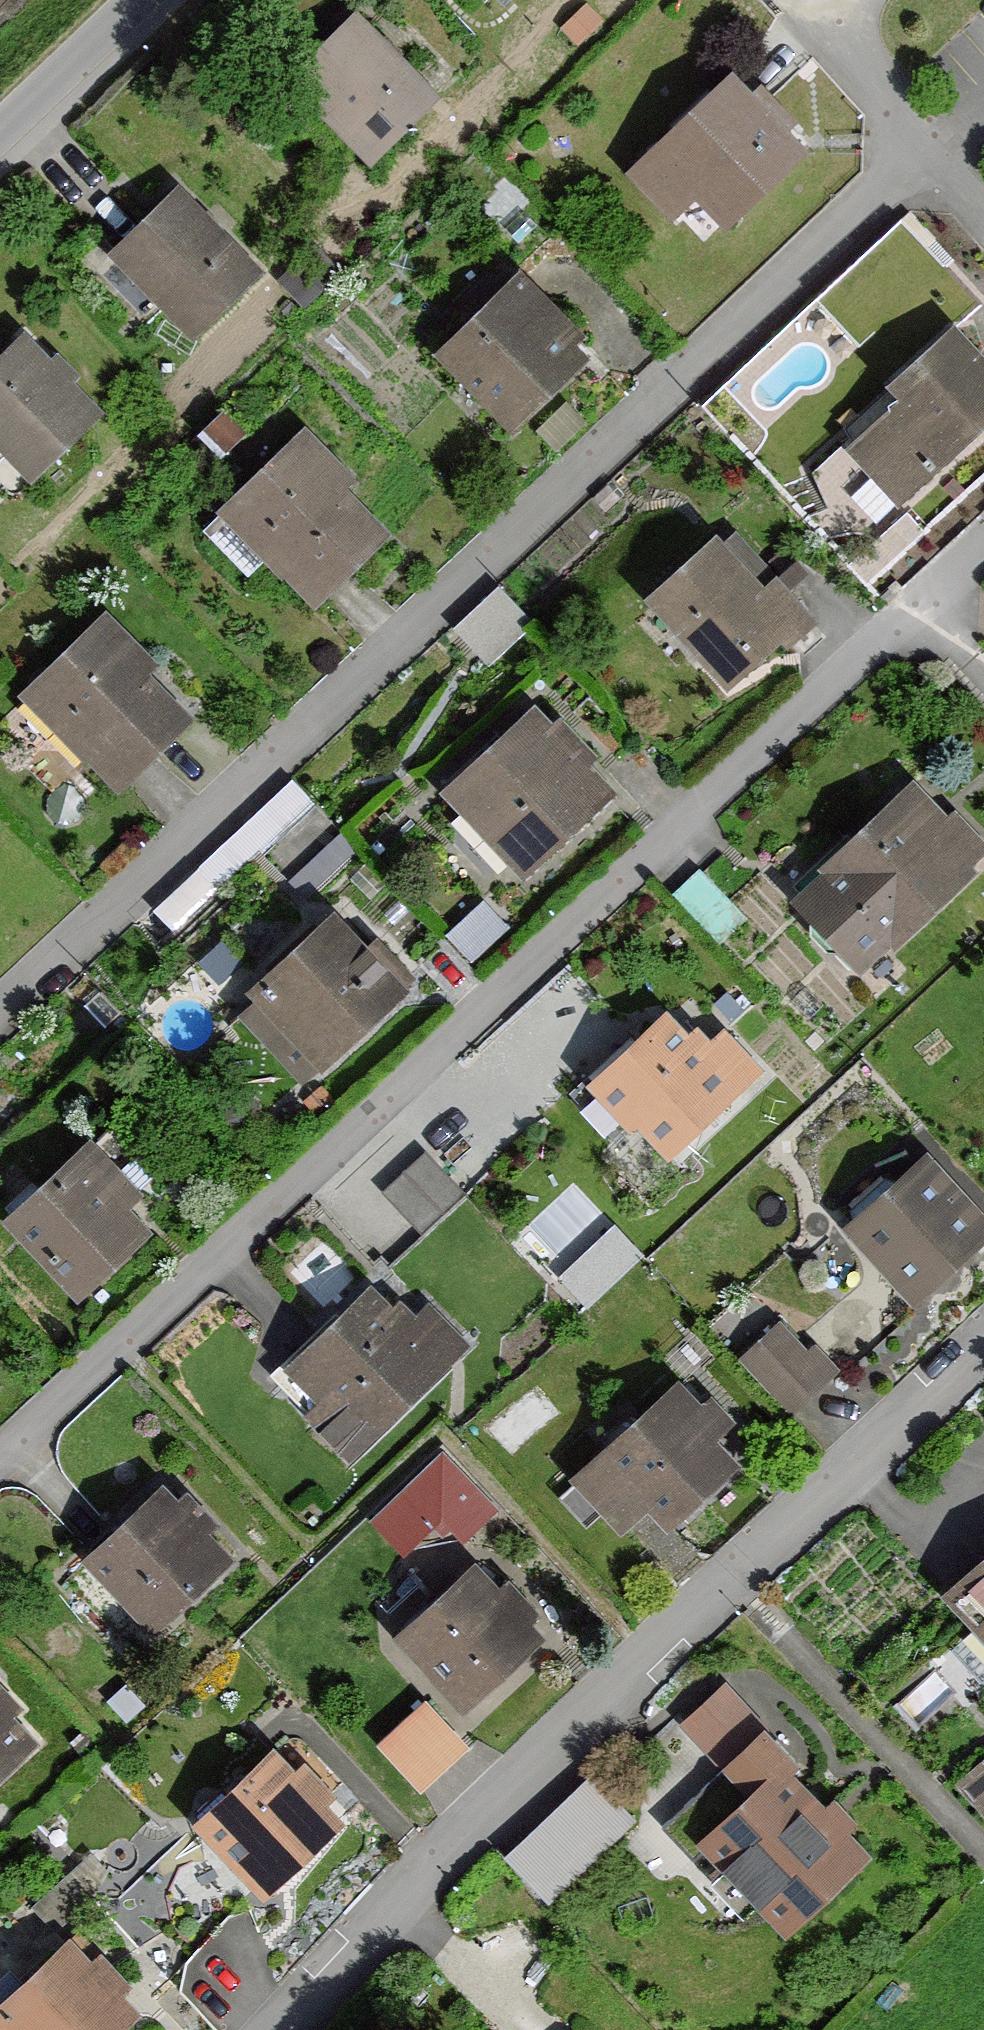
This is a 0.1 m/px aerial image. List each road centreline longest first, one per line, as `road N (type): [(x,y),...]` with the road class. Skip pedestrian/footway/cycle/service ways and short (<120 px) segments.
road 1 (residential): [(928,143),(0,1007)]
road 2 (residential): [(915,606),(0,1462)]
road 3 (residential): [(270,2029),(397,1892),(720,1575),(983,1339)]
road 4 (residential): [(0,138),(144,0)]
road 5 (residential): [(825,24),(928,143)]

